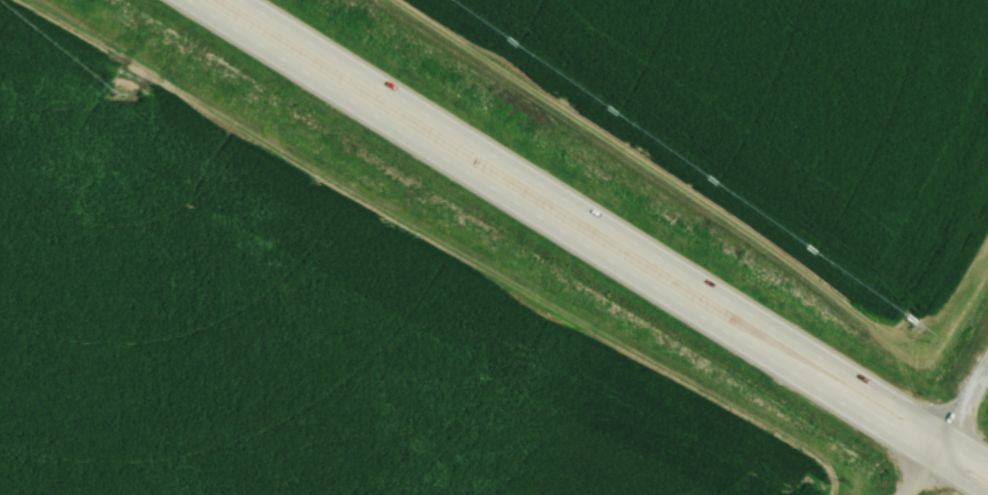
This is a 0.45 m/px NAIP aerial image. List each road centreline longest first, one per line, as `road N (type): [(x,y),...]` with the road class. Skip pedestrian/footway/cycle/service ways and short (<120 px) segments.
road 1 (trunk): [(179,0),(987,494)]
road 2 (trunk): [(987,461),(233,0)]

